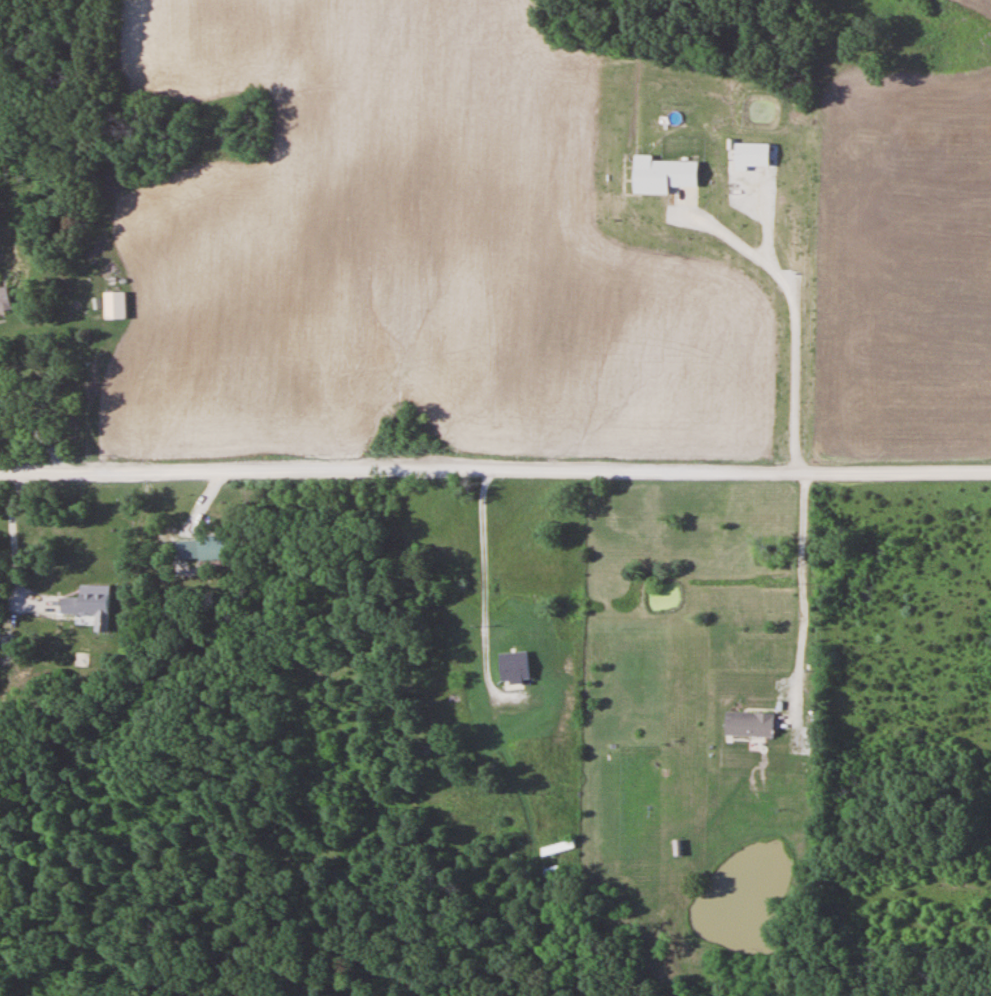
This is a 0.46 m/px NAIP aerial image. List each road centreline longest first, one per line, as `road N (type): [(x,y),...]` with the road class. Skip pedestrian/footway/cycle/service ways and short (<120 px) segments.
road 1 (residential): [(990,473),(0,468)]

